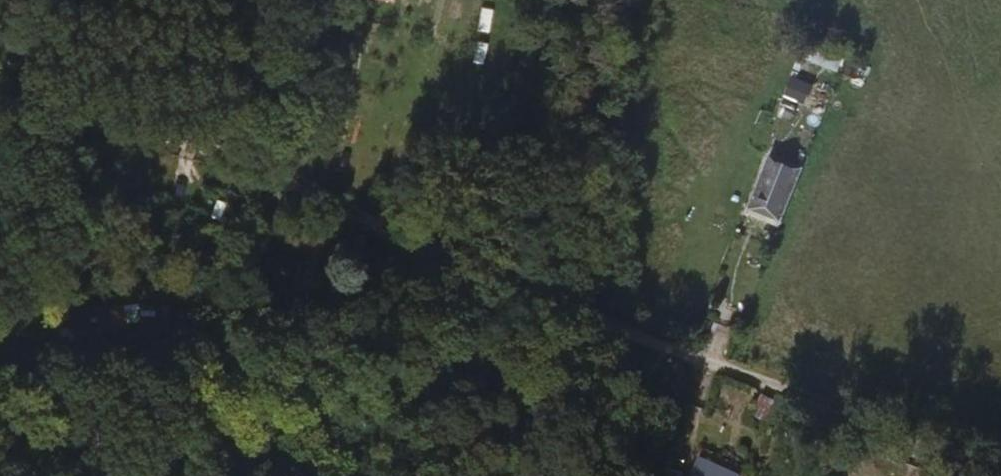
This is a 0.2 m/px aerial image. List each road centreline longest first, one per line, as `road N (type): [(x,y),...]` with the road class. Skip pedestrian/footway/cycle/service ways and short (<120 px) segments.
road 1 (track): [(0,99),(260,164),(438,261),(1000,467)]

